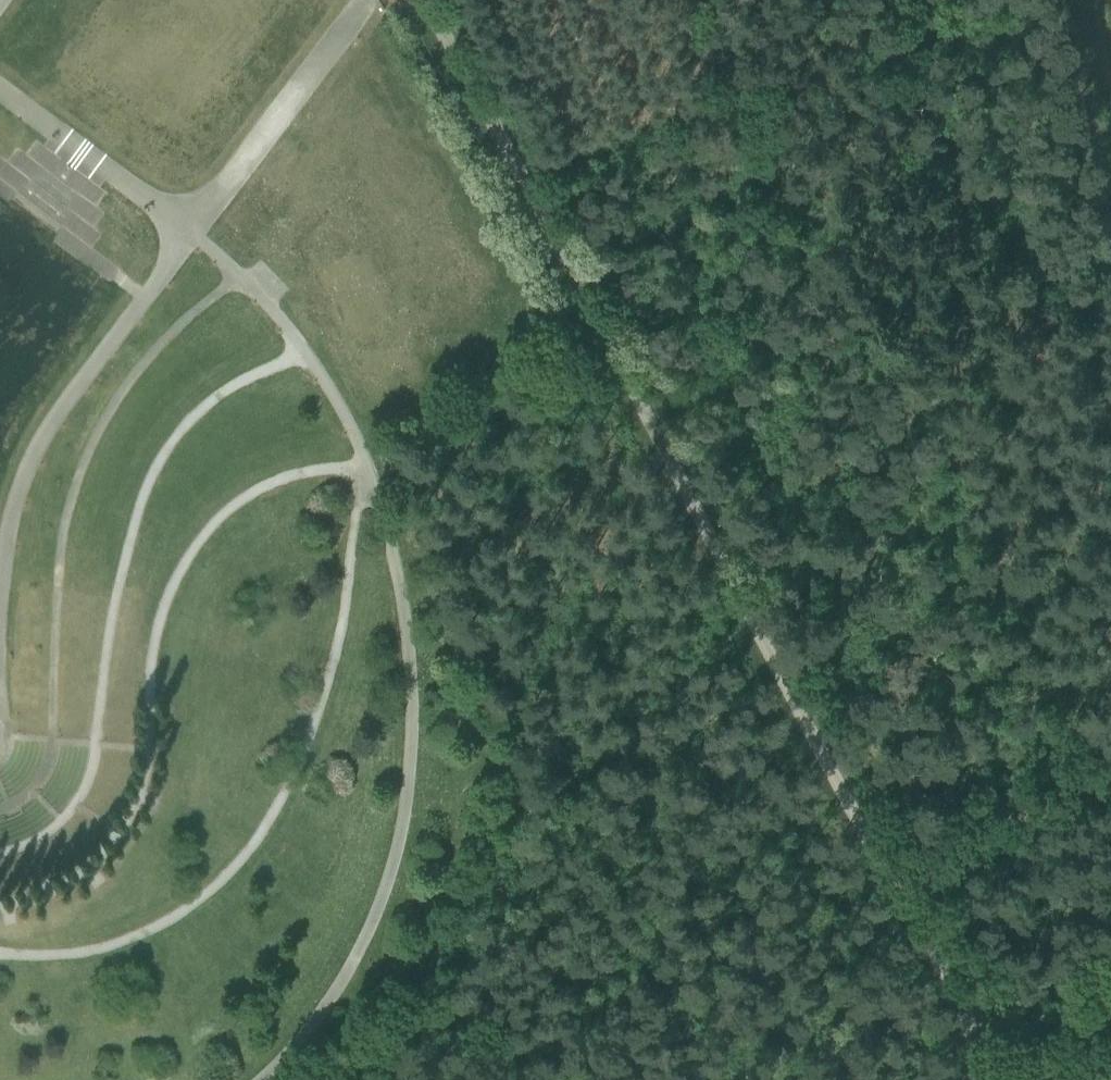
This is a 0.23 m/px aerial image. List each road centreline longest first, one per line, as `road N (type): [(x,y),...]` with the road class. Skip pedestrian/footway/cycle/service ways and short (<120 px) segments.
road 1 (unclassified): [(972,1079),(970,1031),(956,985),(410,0)]
road 2 (track): [(263,1079),(306,1038),(377,915),(410,765),(413,677),(386,527),(337,400),(275,314),(194,233)]
road 3 (unclassified): [(366,0),(194,233)]
road 4 (unclassified): [(0,88),(194,233)]

